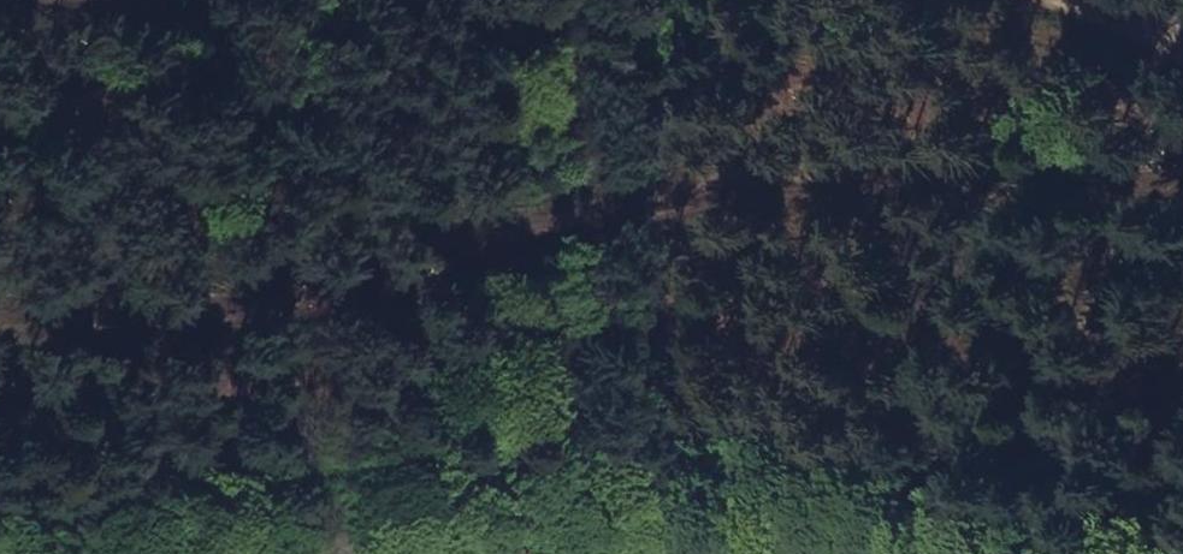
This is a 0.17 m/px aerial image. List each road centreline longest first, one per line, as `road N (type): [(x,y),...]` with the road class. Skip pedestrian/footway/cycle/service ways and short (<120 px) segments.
road 1 (track): [(1065,0),(1150,26),(1182,52)]

